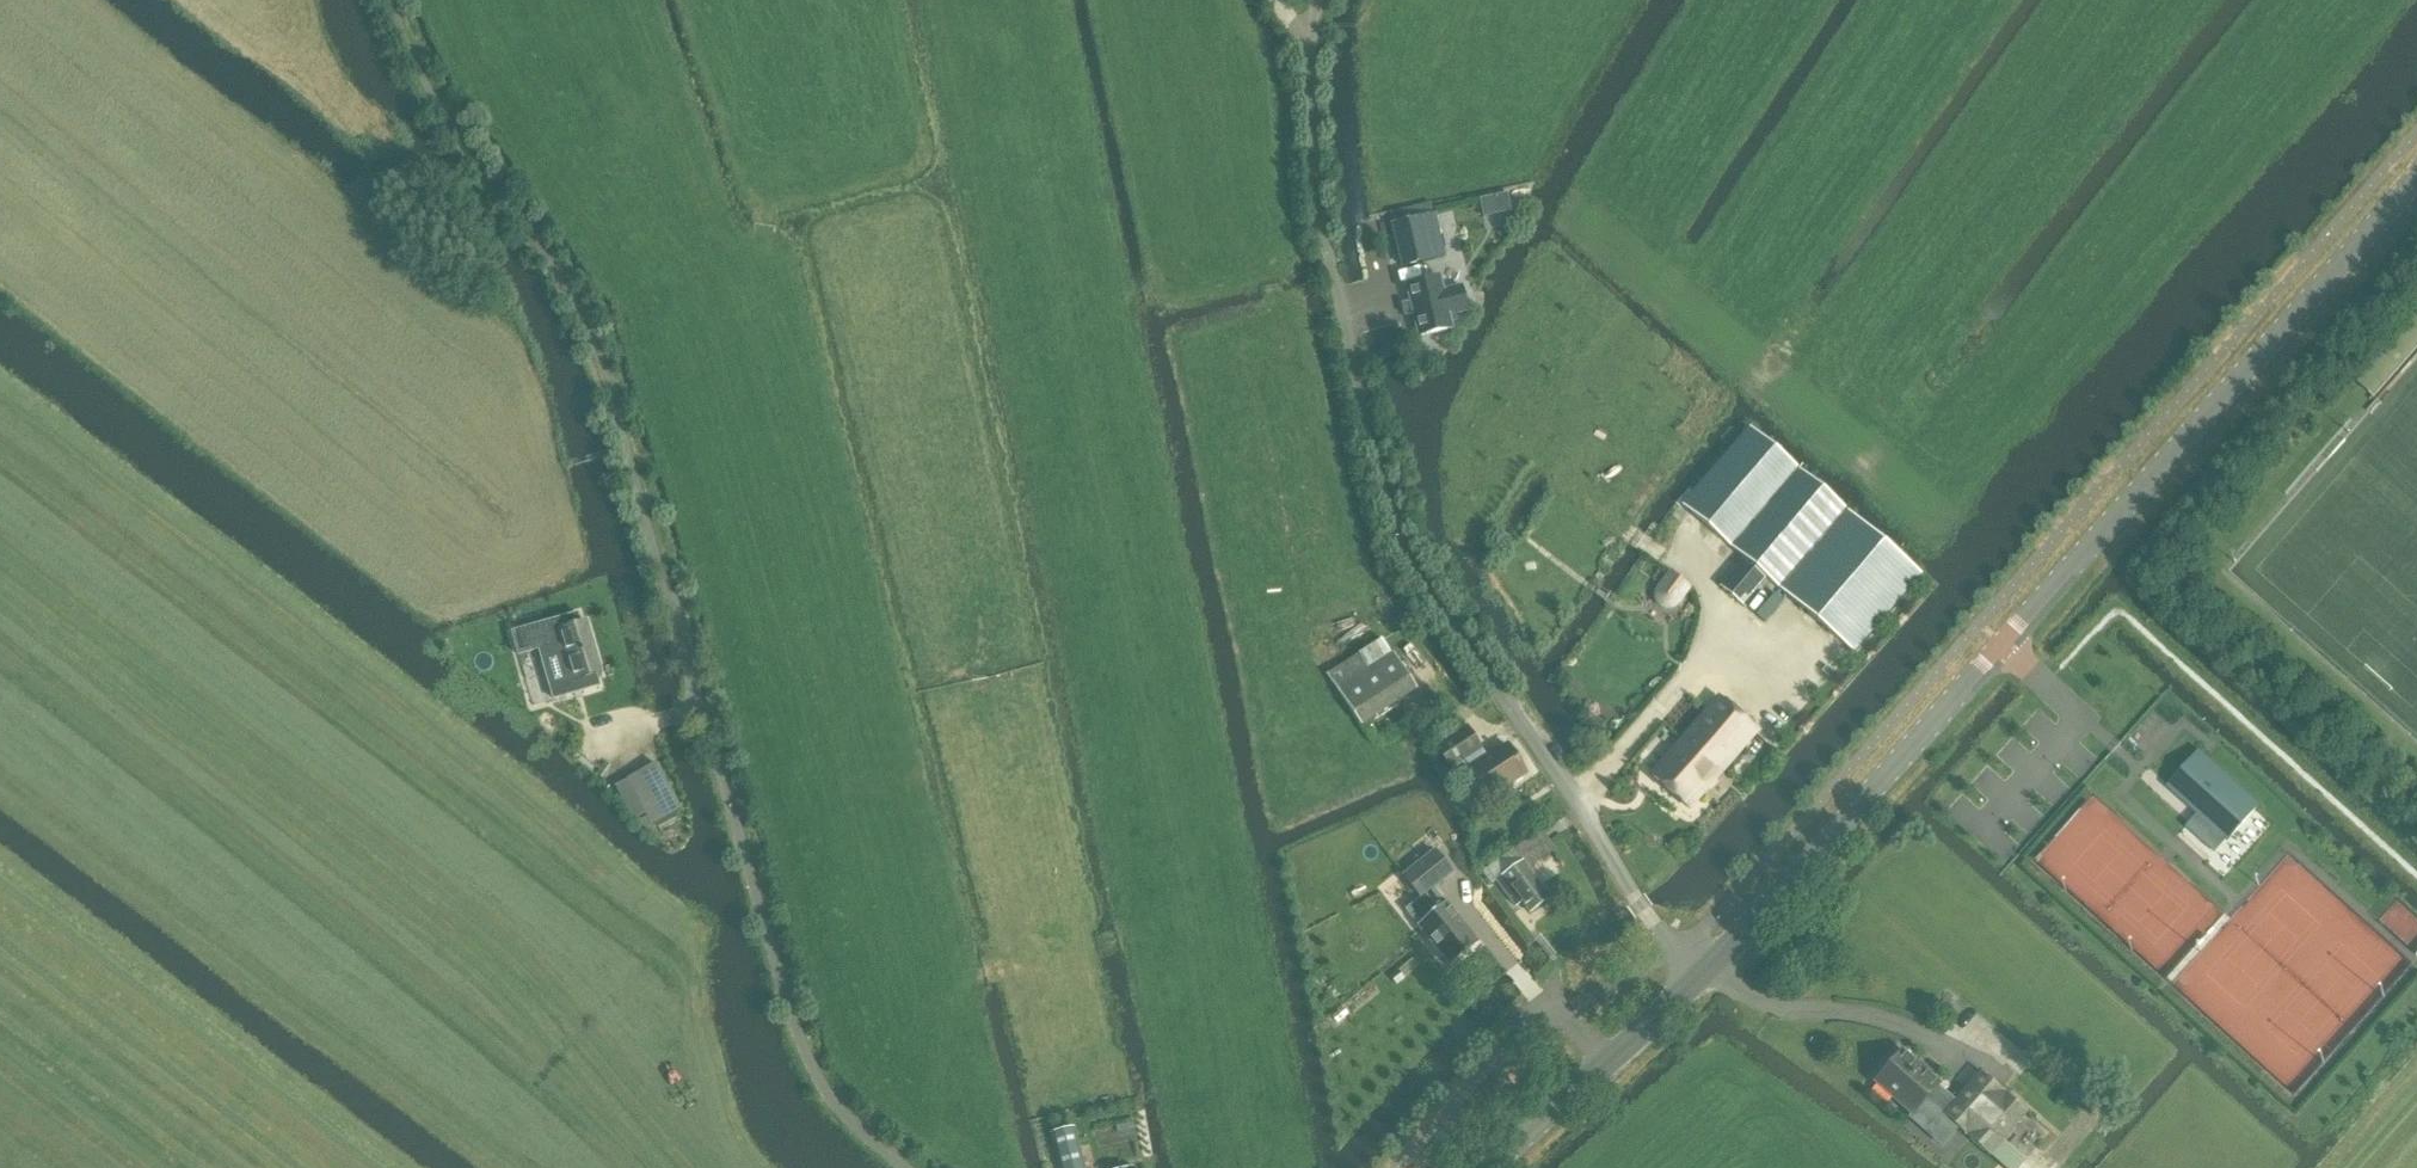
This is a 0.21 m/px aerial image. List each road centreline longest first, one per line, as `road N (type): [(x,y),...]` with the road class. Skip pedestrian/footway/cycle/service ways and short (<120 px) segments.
road 1 (tertiary): [(1698,974),(1744,932),(2416,180)]
road 2 (unclassified): [(1698,974),(1631,895),(1408,559),(1314,186),(1309,44)]
road 3 (unclassified): [(908,1167),(841,1113),(805,1057),(653,537)]
road 4 (tertiary): [(1481,1167),(1698,974)]

